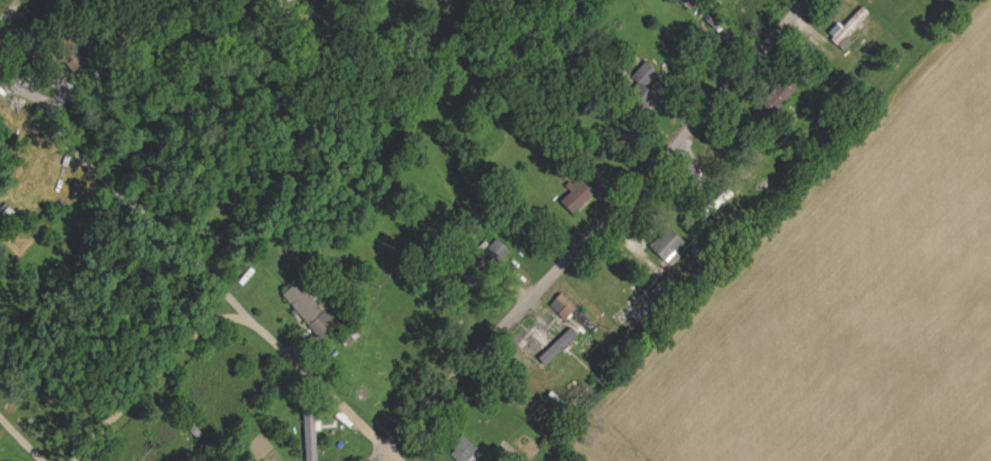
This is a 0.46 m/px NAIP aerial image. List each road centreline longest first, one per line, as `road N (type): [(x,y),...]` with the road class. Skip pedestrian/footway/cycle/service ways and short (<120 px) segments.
road 1 (residential): [(384,450),(527,307),(807,0)]
road 2 (residential): [(398,460),(227,304),(175,239),(73,151)]
road 3 (residential): [(68,460),(227,304)]

